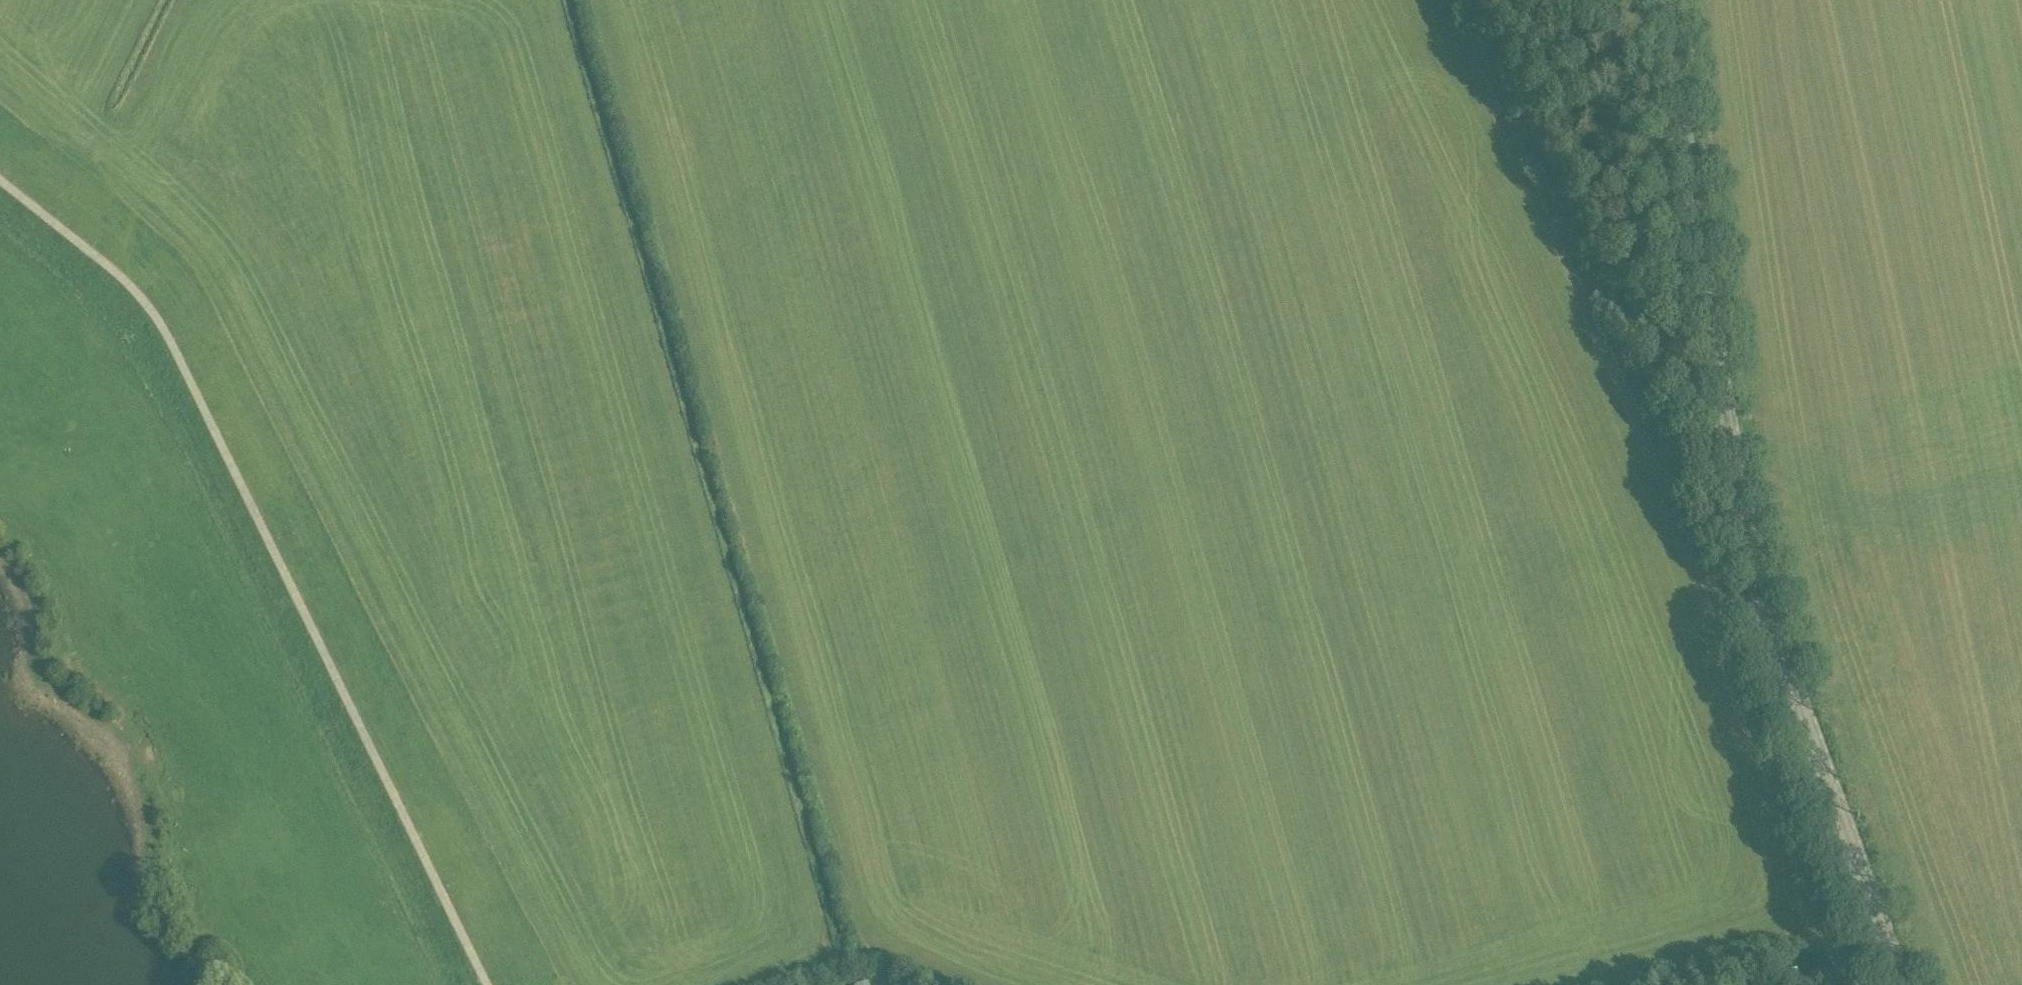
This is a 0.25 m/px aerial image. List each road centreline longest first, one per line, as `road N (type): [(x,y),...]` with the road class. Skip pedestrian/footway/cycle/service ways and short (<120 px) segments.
road 1 (tertiary): [(1907,984),(1774,624),(1740,491),(1670,0)]

